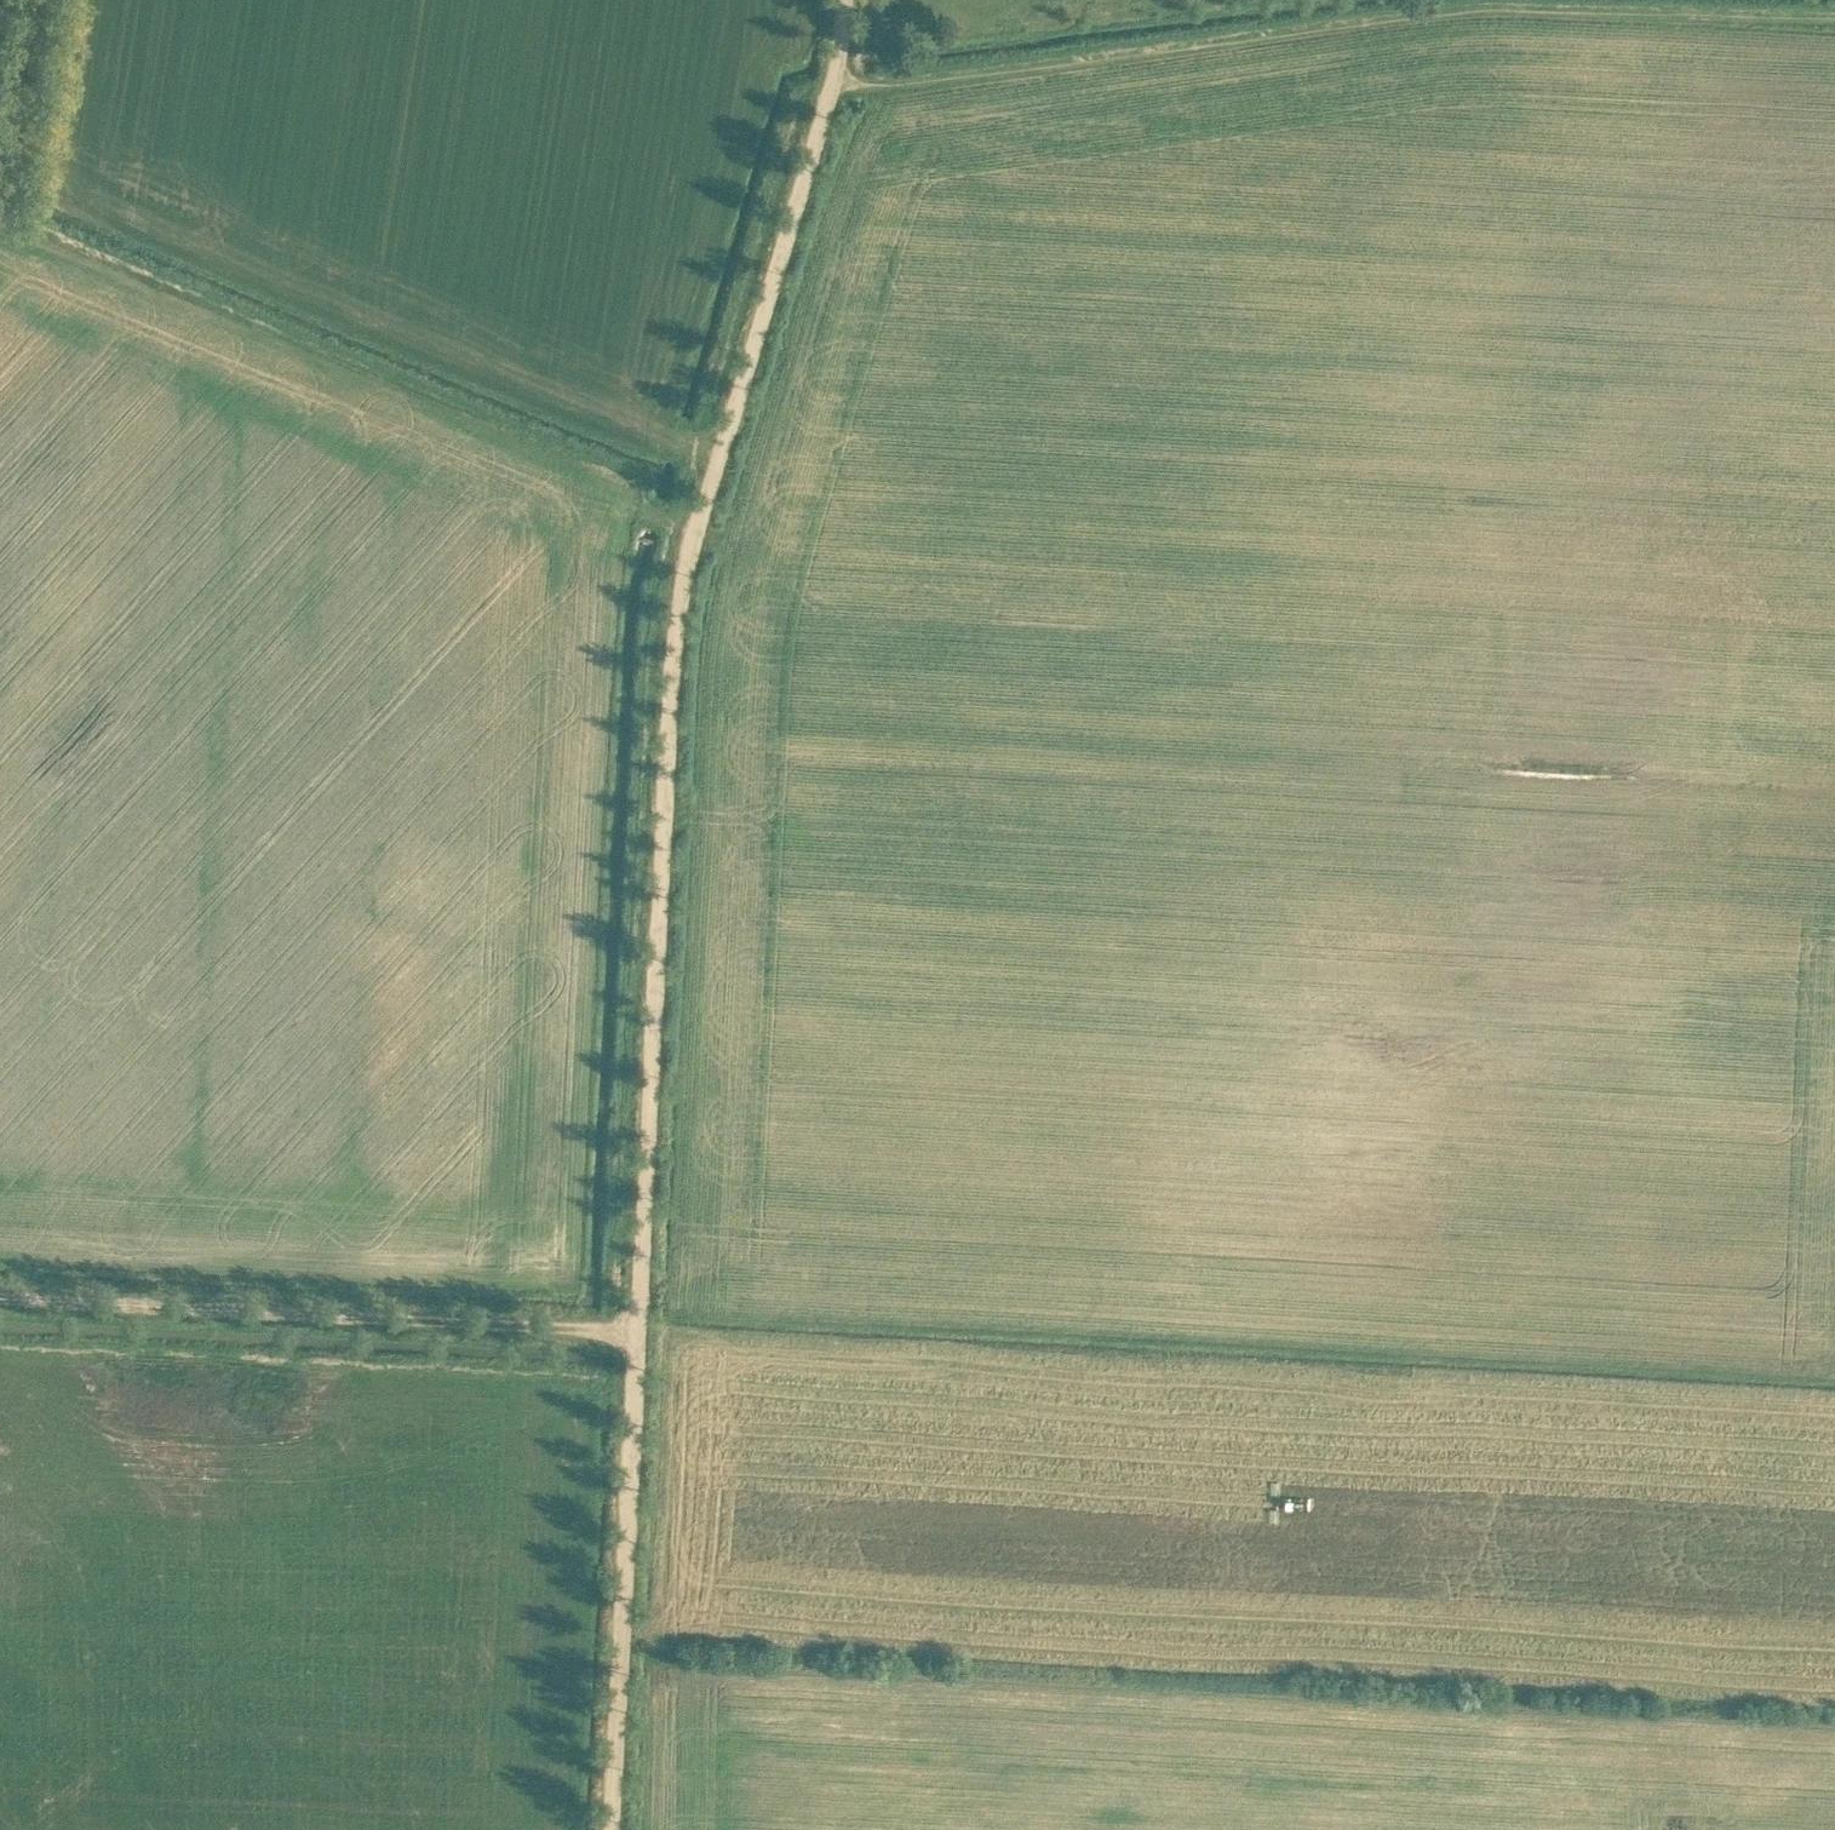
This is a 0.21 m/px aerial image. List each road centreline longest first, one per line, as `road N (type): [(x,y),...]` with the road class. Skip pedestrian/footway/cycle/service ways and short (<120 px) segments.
road 1 (track): [(638,1327),(679,622),(833,84)]
road 2 (track): [(0,1294),(638,1327)]
road 3 (track): [(638,1327),(614,1829)]

